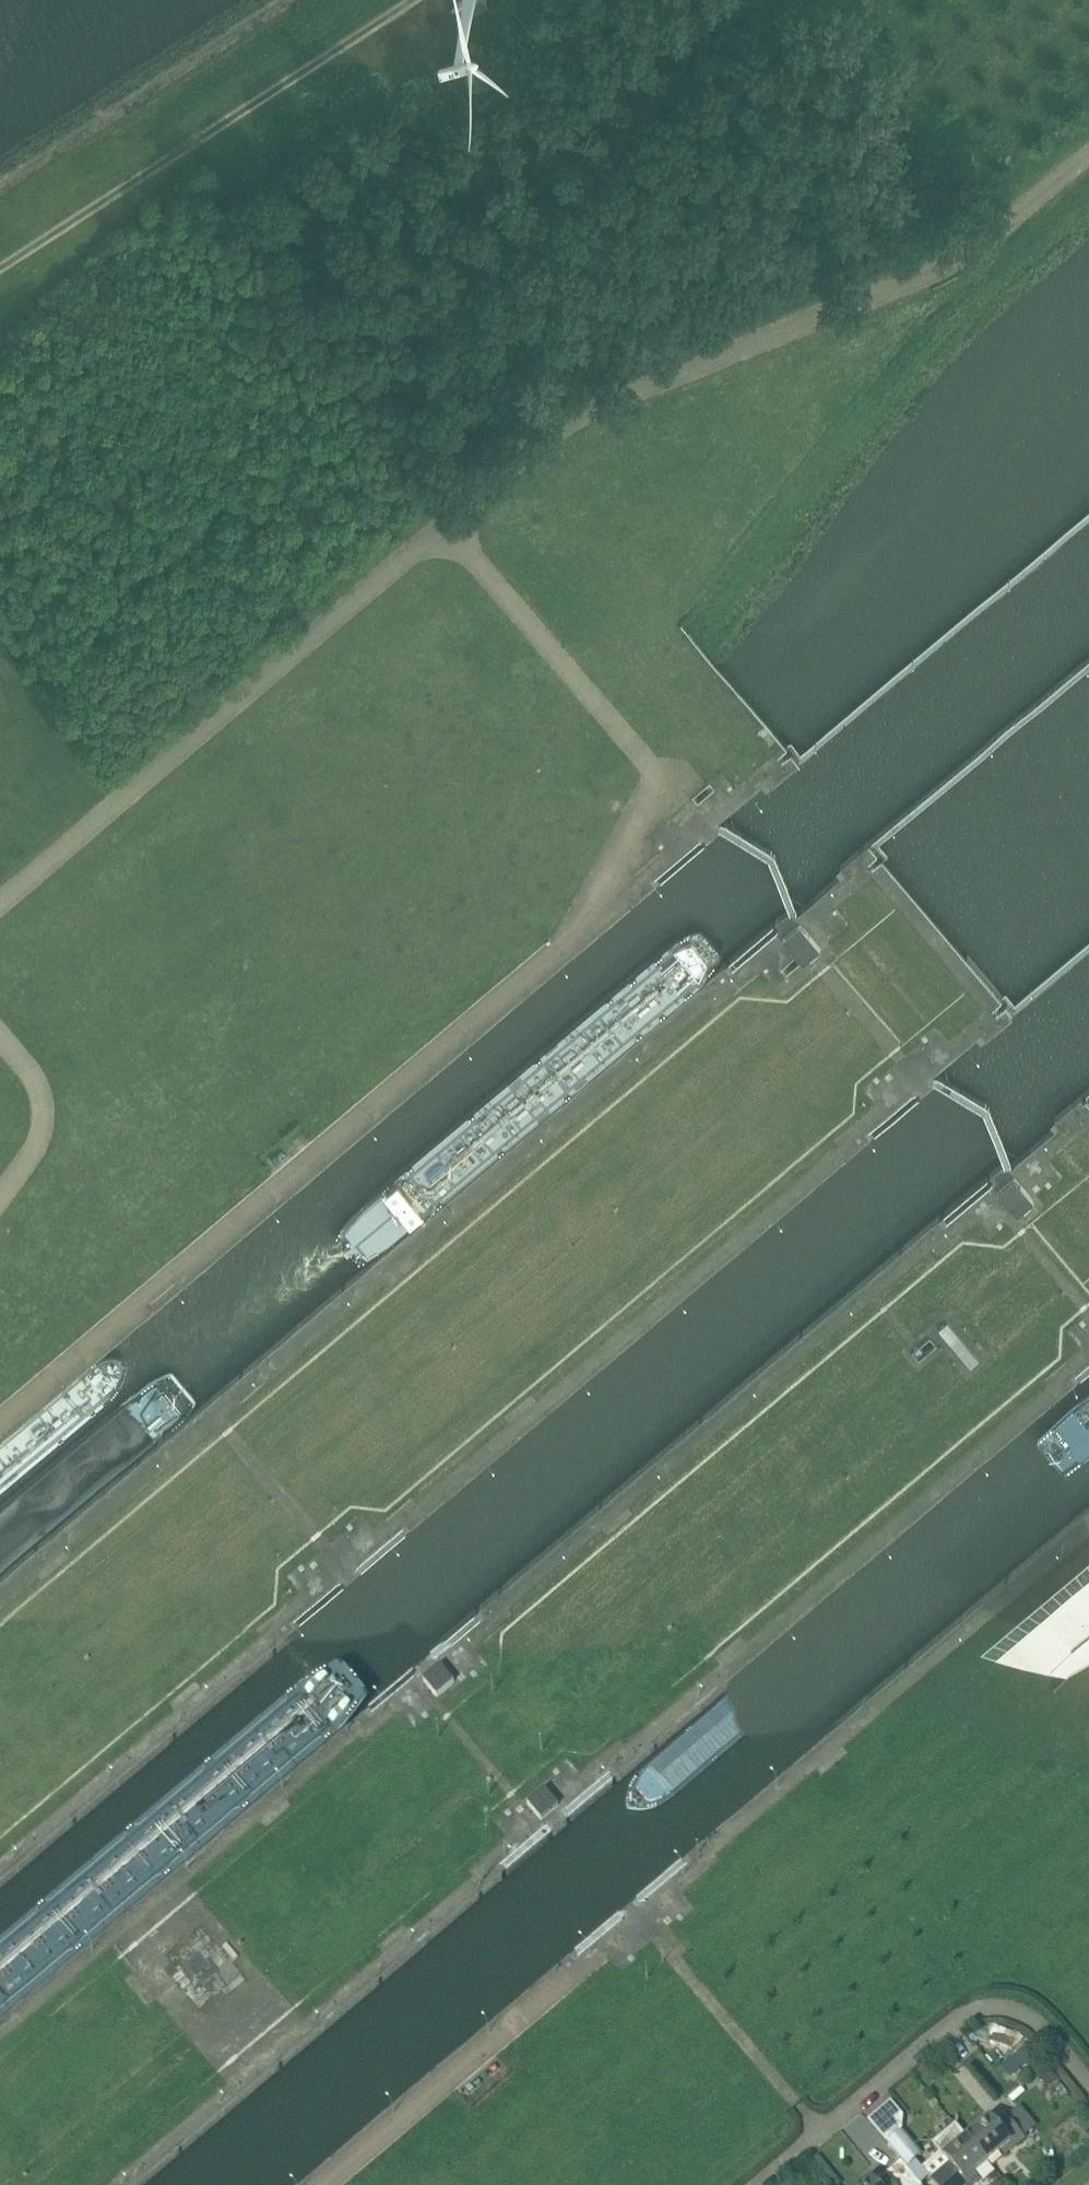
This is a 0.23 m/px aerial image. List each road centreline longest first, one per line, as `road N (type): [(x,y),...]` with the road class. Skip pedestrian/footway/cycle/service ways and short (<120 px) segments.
road 1 (unclassified): [(0,905),(574,416),(947,264),(1088,157)]
road 2 (unclassified): [(0,1193),(47,1118),(43,1084),(0,1035)]

